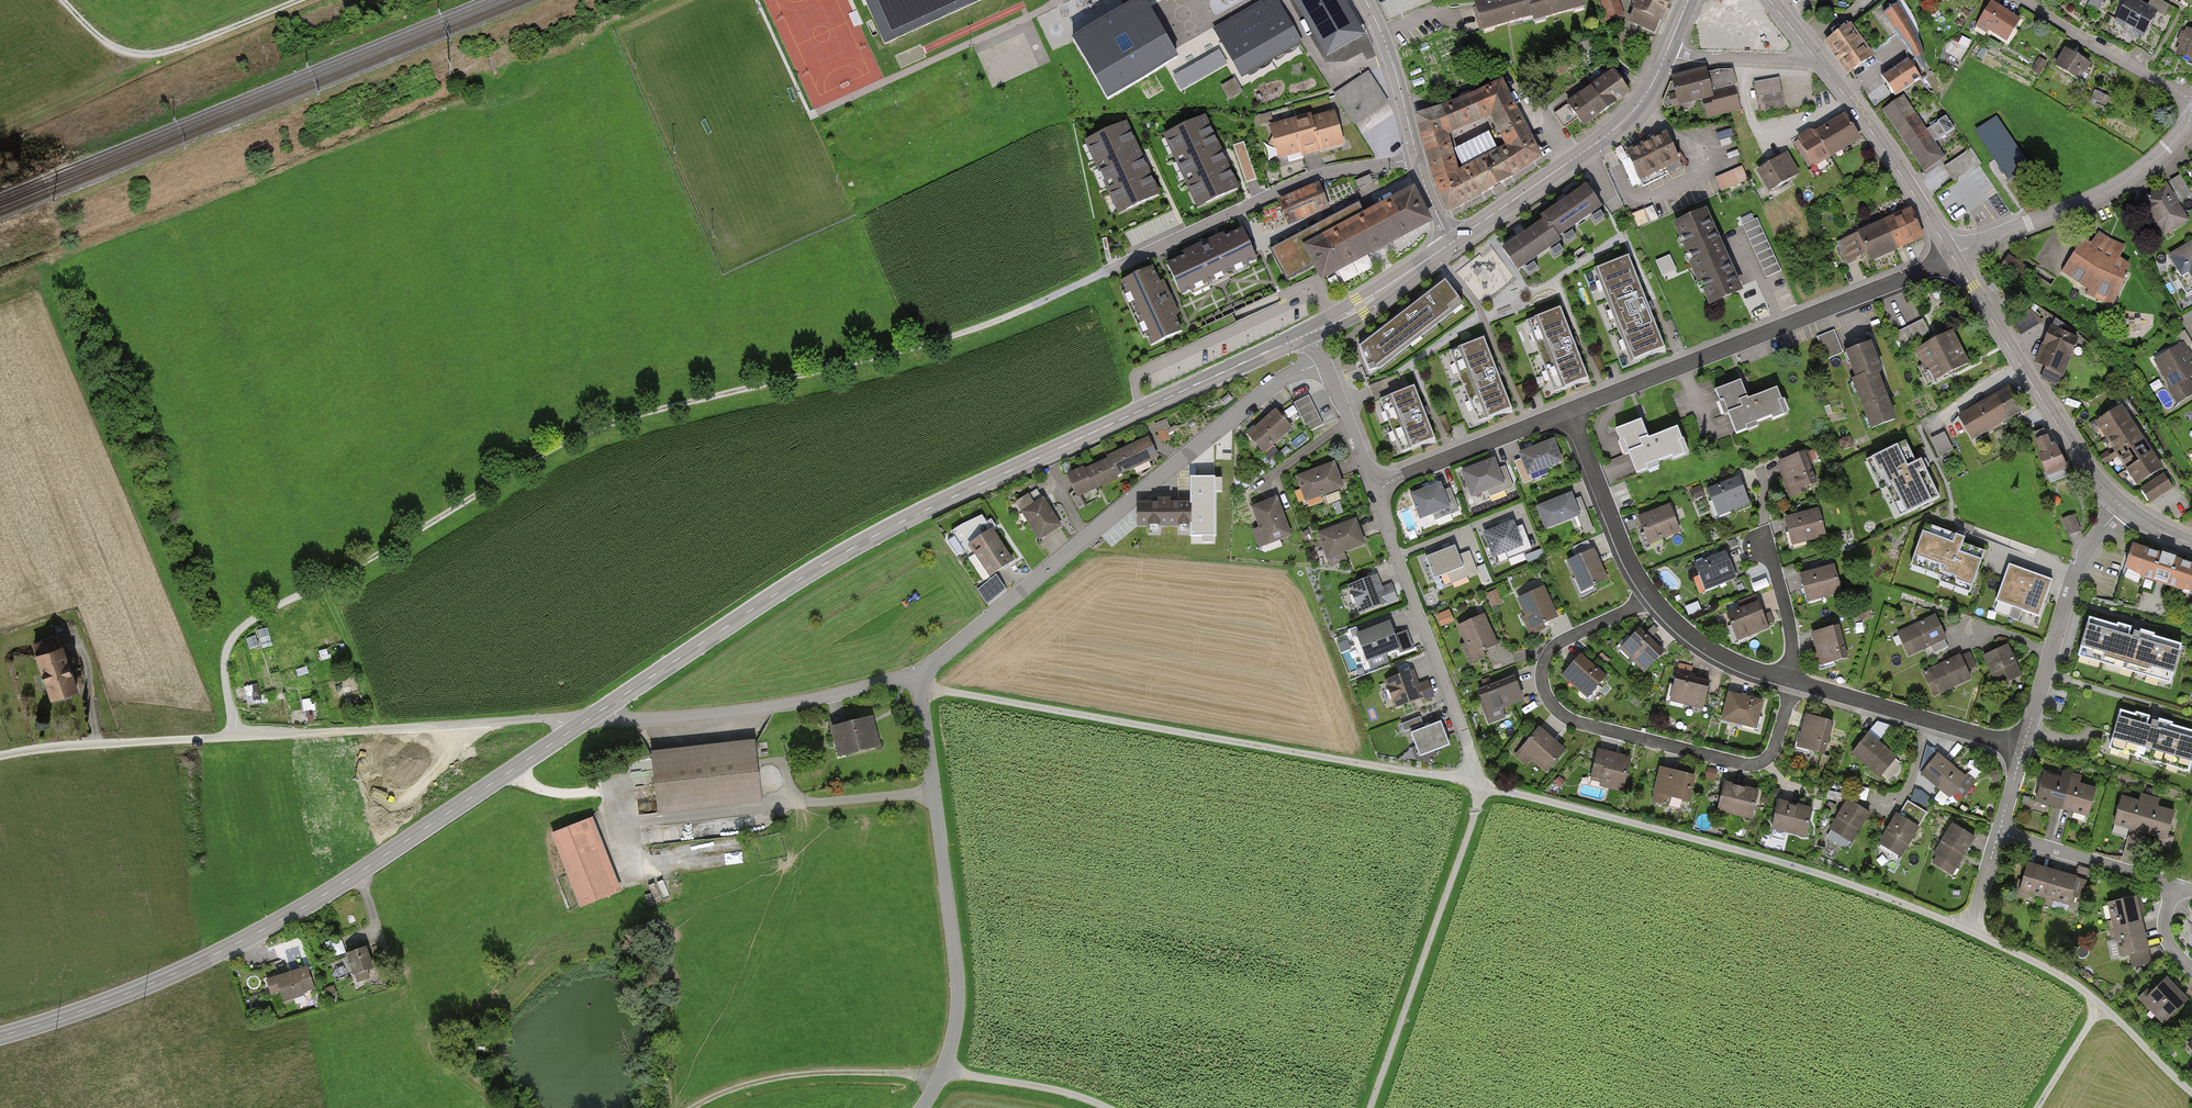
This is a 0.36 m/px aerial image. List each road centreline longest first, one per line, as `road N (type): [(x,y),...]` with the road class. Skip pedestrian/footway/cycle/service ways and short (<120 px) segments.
road 1 (track): [(920,679),(945,691),(1449,778),(1851,885),(1970,930),(2070,982),(2191,1094)]
road 2 (track): [(1105,273),(989,327),(630,418),(542,454),(249,622),(228,646),(225,671),(240,738)]
road 3 (primary): [(1313,332),(901,522),(608,706)]
road 4 (primary): [(569,732),(293,914),(102,1004),(0,1037)]
road 5 (residential): [(569,732),(553,718),(0,758)]
road 6 (unclassified): [(920,679),(1172,467),(1282,381),(1324,362)]
road 7 (residential): [(1791,683),(1771,755),(1757,767),(1557,712),(1544,697),(1546,658),(1560,642),(1651,598)]
road 8 (unclassified): [(923,1107),(943,1076),(958,1013),(920,679)]
road 9 (track): [(698,1107),(767,1081),(832,1074),(943,1076),(1102,1107)]
road 10 (residential): [(1952,258),(1570,410)]
road 11 (track): [(1371,1107),(1476,814),(1476,785)]
road 12 (residential): [(1417,158),(1320,174),(1105,273)]
road 13 (residential): [(608,706),(633,719),(802,706),(920,679)]
road 14 (residential): [(1378,485),(1476,785)]
road 15 (tertiary): [(2123,510),(2082,466),(1952,258)]
road 16 (primary): [(1667,49),(1647,93),(1613,131),(1452,243)]
road 17 (residential): [(2191,119),(2126,184),(1952,258)]
road 18 (track): [(302,0),(167,53),(133,54),(111,46),(59,0)]
road 19 (residential): [(2123,510),(2076,573),(2022,750)]
road 20 (residential): [(2022,750),(1791,683)]
road 21 (tertiary): [(1952,258),(1817,60)]
road 22 (residential): [(1570,410),(1378,485)]
road 23 (residential): [(1651,598),(1628,560),(1570,410)]
road 24 (residential): [(2191,102),(2020,0)]
road 25 (residential): [(2000,831),(2176,888)]
road 26 (tertiary): [(1417,158),(1387,48),(1365,0)]
road 27 (residential): [(1791,683),(1734,664),(1651,598)]
road 28 (primary): [(1452,243),(1313,332)]
road 29 (tertiary): [(1817,60),(1695,58),(1667,49)]
road 30 (residential): [(1767,540),(1792,626),(1791,683)]
road 31 (residential): [(1324,362),(1378,485)]

